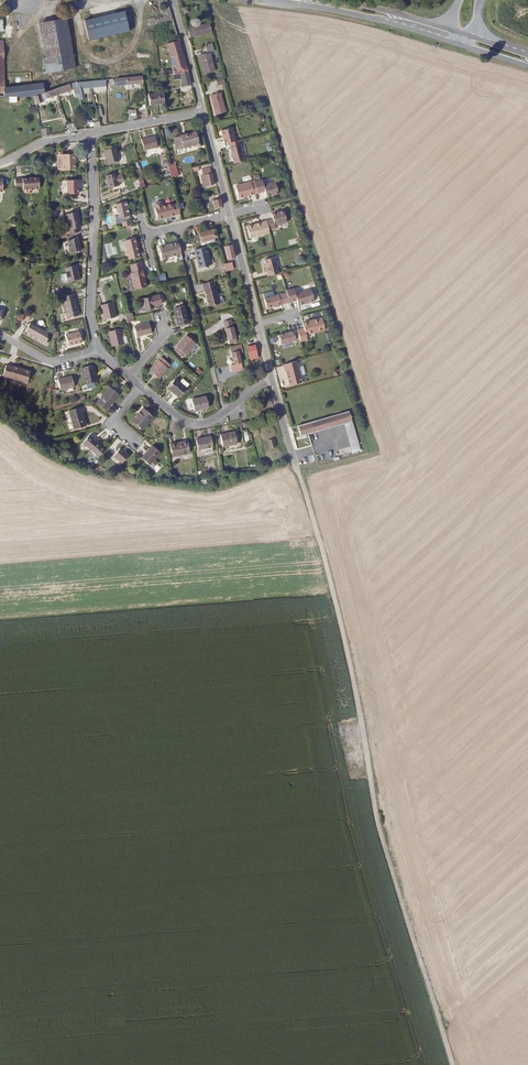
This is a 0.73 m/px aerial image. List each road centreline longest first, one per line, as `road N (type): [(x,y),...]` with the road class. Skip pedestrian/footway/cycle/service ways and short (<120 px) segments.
road 1 (track): [(453,1064),(375,817),(357,701),(298,471)]
road 2 (residential): [(90,135),(89,318),(98,350)]
road 3 (secondary): [(285,0),(443,39)]
road 4 (residential): [(141,387),(193,425),(209,423),(273,380)]
road 5 (secondary): [(445,29),(324,0)]

